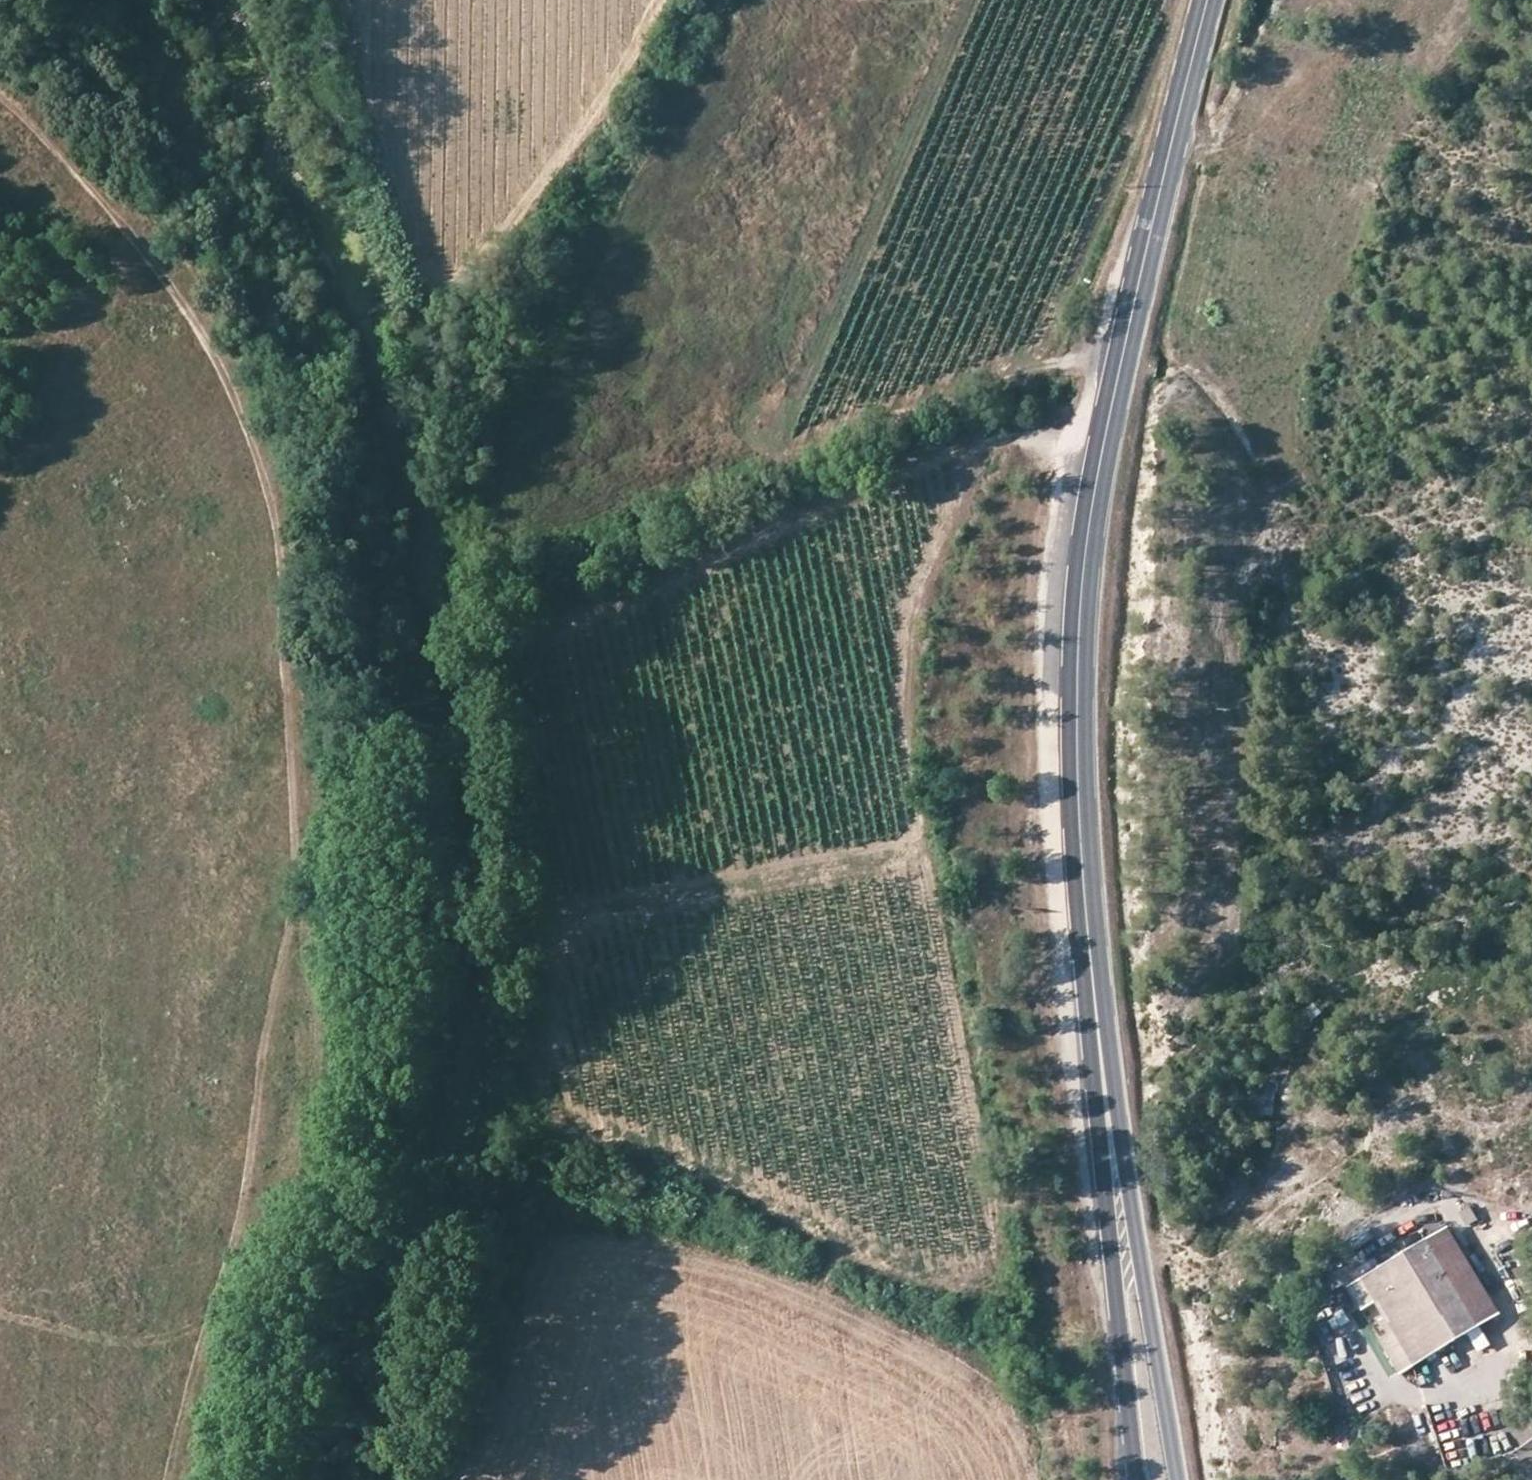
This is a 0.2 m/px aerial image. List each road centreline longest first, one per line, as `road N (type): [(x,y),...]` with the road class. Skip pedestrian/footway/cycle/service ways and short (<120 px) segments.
road 1 (track): [(177,1479),(244,1222),(294,1155),(318,1045),(298,931),(280,518),(231,365),(133,224),(0,97)]
road 2 (secondary): [(1208,0),(1109,420),(1085,581),(1077,705),(1081,840),(1106,1093),(1159,1479)]

